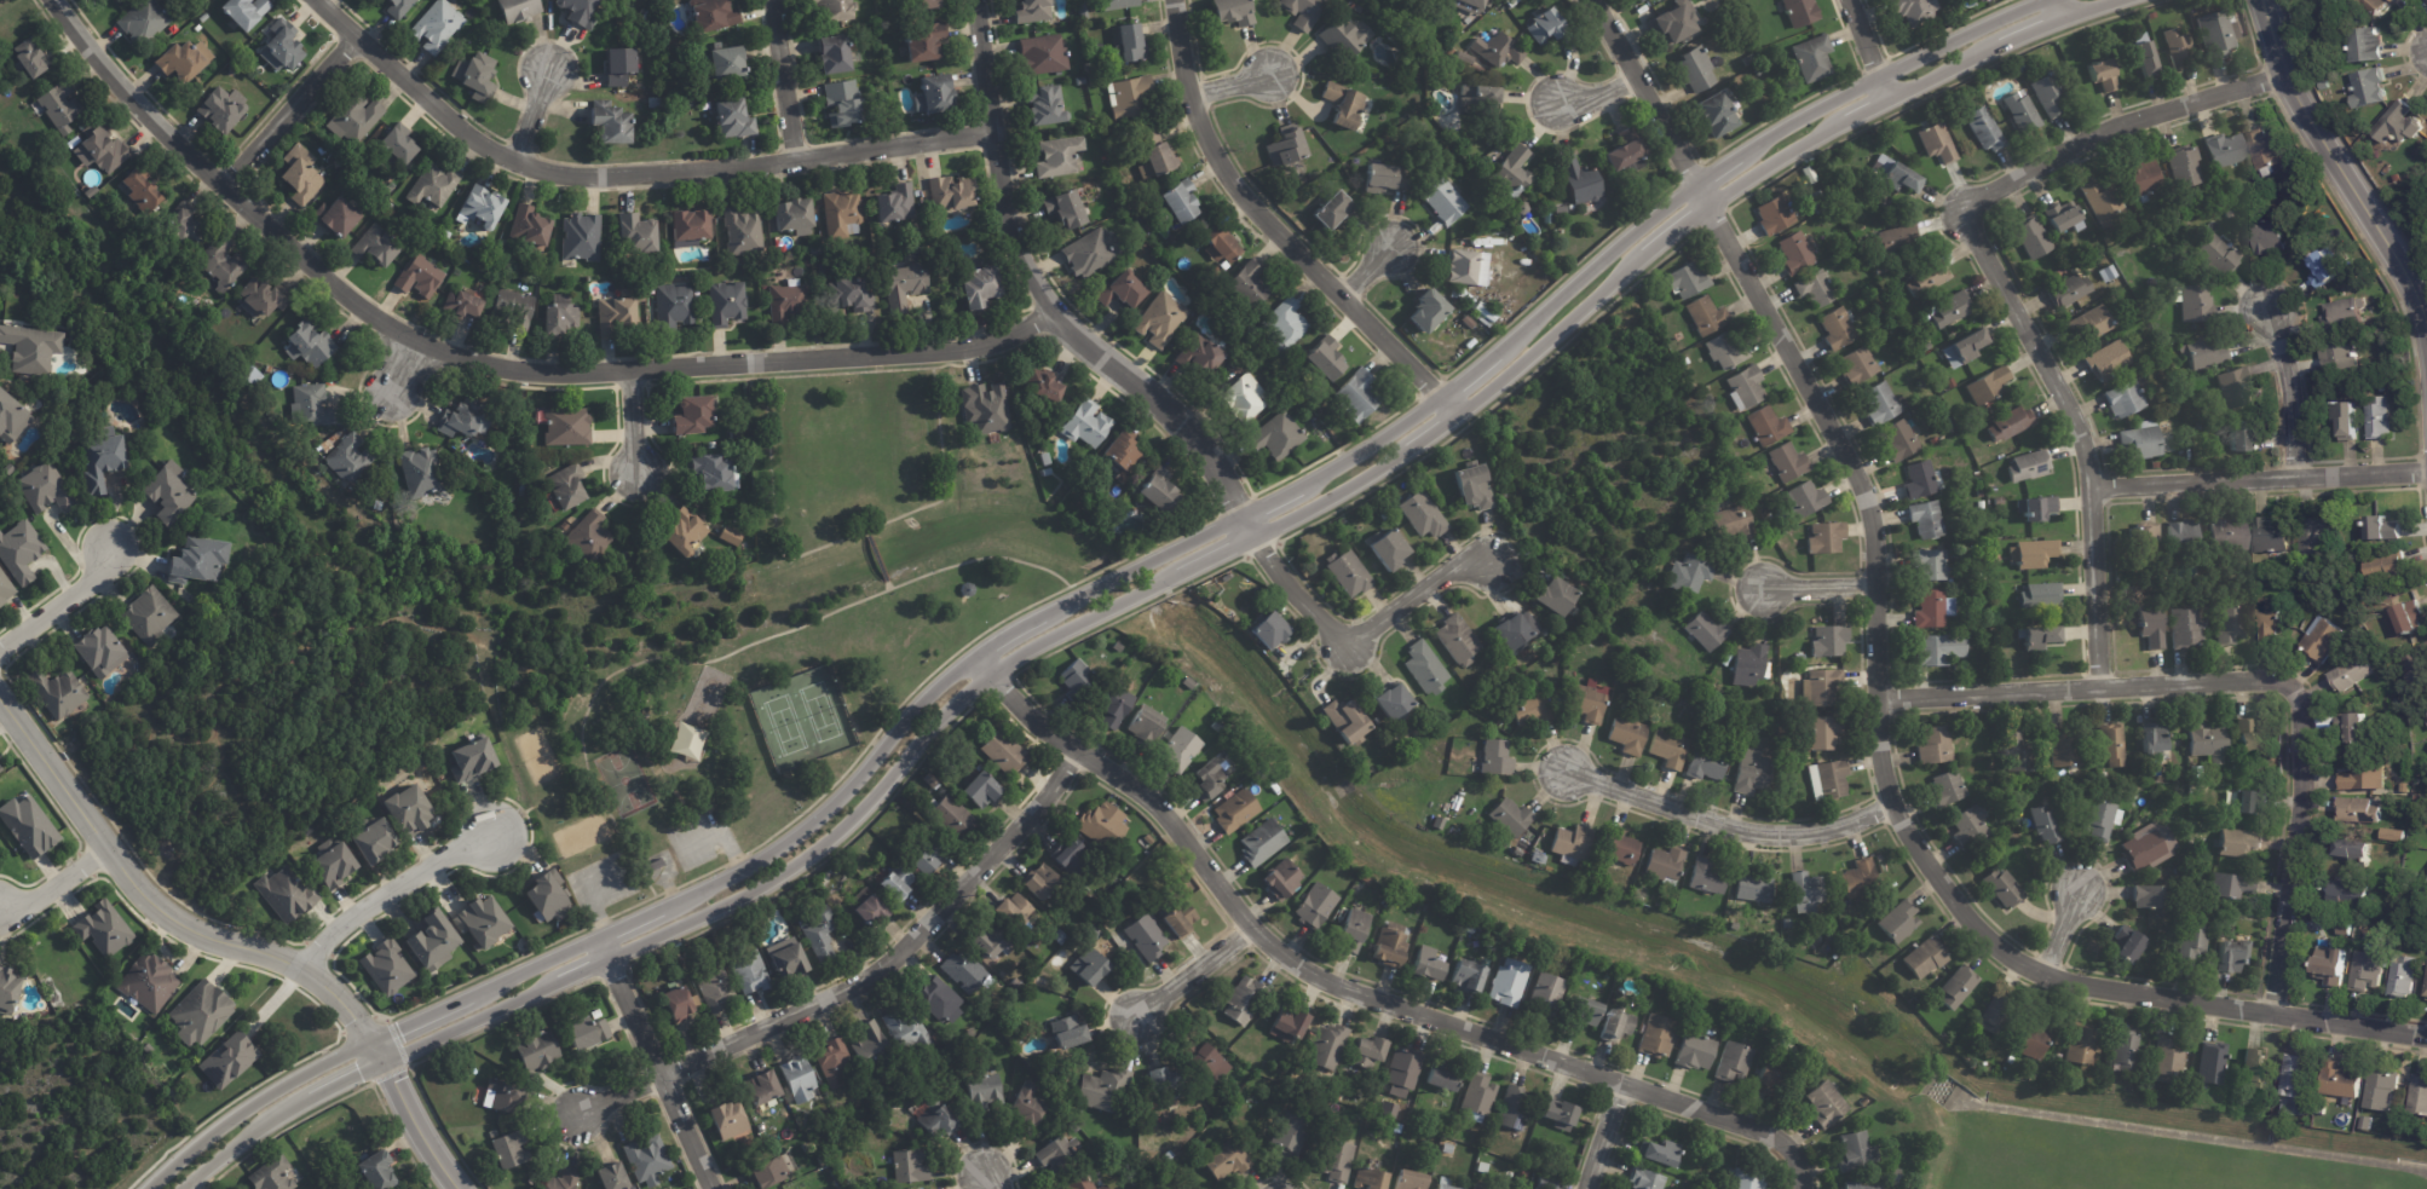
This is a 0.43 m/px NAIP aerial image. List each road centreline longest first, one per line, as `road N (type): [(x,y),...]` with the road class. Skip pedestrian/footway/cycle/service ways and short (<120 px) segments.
road 1 (tertiary): [(384,1067),(777,889),(865,814),(997,673),(1462,423),(1717,208),(1893,104),(2126,0)]
road 2 (tertiary): [(2039,0),(1881,71),(1735,156),(1439,396),(1310,479),(1009,634),(962,670),(826,812),(719,888),(368,1044)]
road 3 (residential): [(1050,314),(982,344),(935,352),(636,380),(416,348),(174,142),(58,0)]
road 4 (residential): [(1808,1188),(1798,1156),(1764,1130),(1338,989),(1250,934),(1154,803),(1078,750),(979,657)]
road 5 (residential): [(1499,567),(1445,577),(1350,648),(1280,566),(1215,462),(1137,376),(1050,314),(1004,171),(979,0)]
road 6 (residential): [(329,0),(462,126),(514,158),(572,174),(803,157),(997,129)]
road 7 (residential): [(1717,208),(1877,509),(1889,591),(1883,698),(1897,809),(1937,875)]
road 8 (residential): [(0,693),(105,859),(186,930),(302,966),(346,999),(455,1188)]
road 9 (residential): [(578,1115),(884,974),(1078,750)]
road 10 (residential): [(2426,1035),(2047,980),(2004,952),(1937,875)]
road 11 (residential): [(1179,0),(1193,94),(1216,160),(1462,423)]
road 12 (residential): [(1965,206),(2081,422),(2095,487),(2100,685)]
road 13 (residential): [(1883,698),(2254,676),(2283,687),(2298,708)]
road 14 (tertiary): [(2426,320),(2393,243),(2288,81),(2264,0)]
road 15 (residential): [(2288,81),(2123,123),(1965,206)]
road 16 (residential): [(1897,809),(1799,830),(1742,824),(1572,773)]
road 17 (residential): [(2095,487),(2426,472)]
road 18 (residential): [(2298,708),(2306,748),(2276,1014)]
road 19 (tertiary): [(368,1044),(244,1110),(144,1188)]
road 20 (residential): [(616,963),(715,1188)]
road 21 (residential): [(302,966),(365,907),(503,830)]
road 22 (residential): [(1593,0),(1717,208)]
road 23 (tertiary): [(180,1188),(238,1144),(384,1067)]
road 24 (residential): [(361,36),(226,180)]
road 25 (residential): [(2295,475),(2296,402),(2273,311)]
road 26 (residential): [(0,655),(94,582),(122,546)]
road 27 (residential): [(803,157),(777,0)]
road 28 (residential): [(1250,934),(1132,1021)]
road 29 (residential): [(105,859),(47,900),(0,914)]

